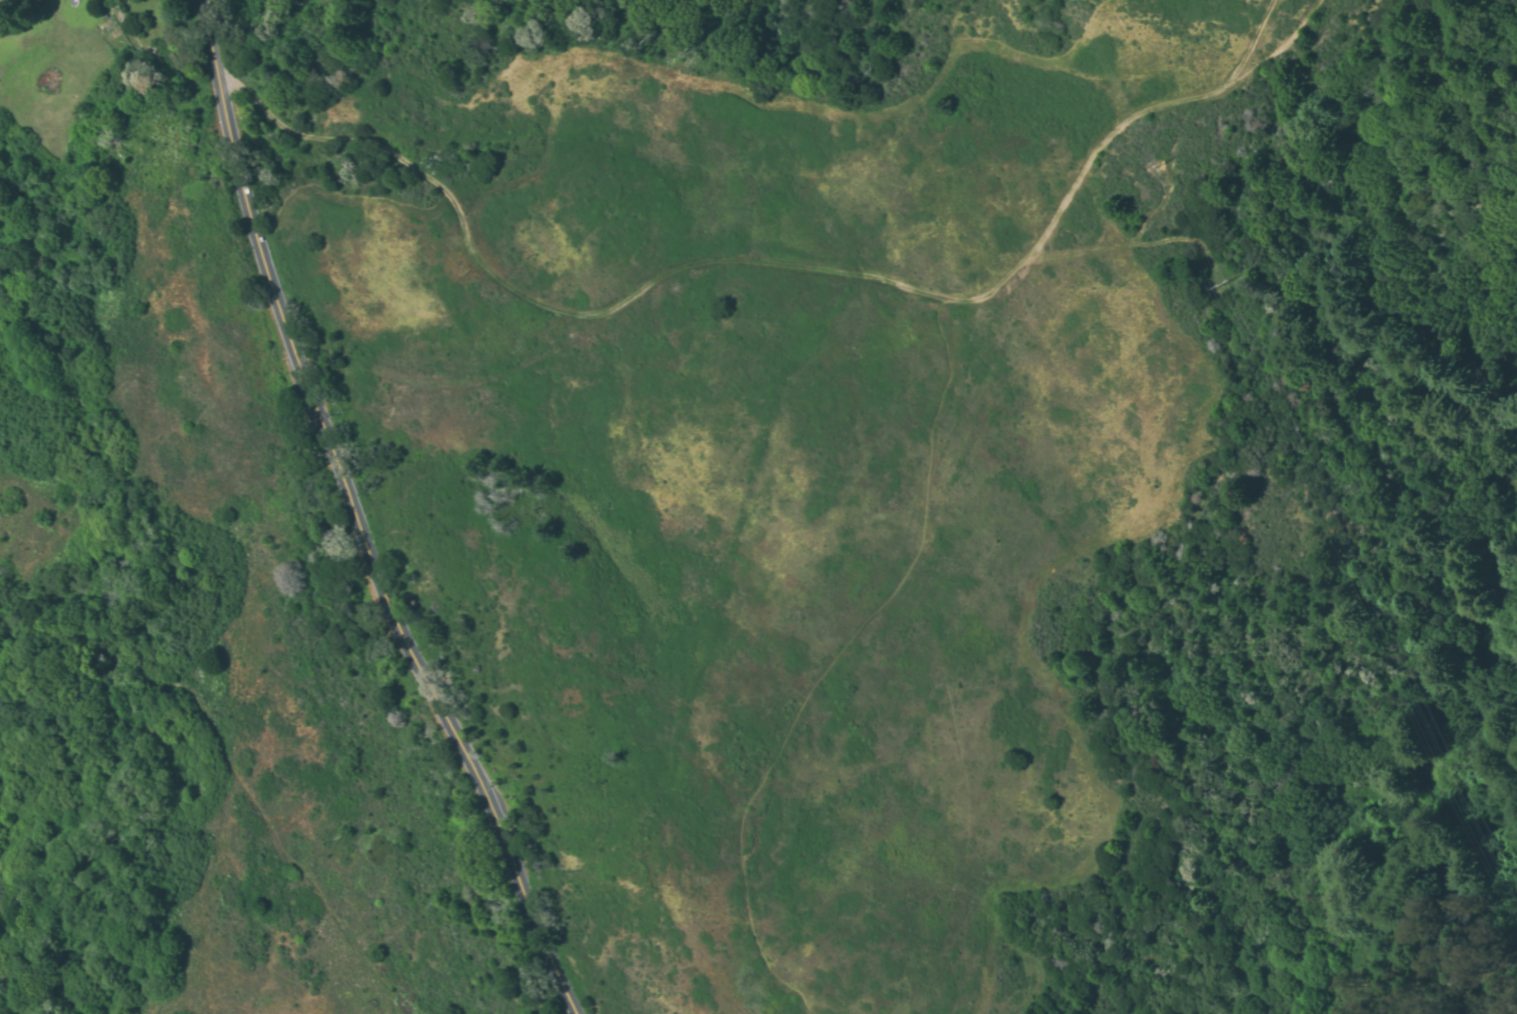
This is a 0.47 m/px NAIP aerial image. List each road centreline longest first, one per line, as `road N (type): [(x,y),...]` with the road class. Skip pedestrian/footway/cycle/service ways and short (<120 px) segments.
road 1 (primary): [(283,335),(414,663),(499,833),(574,1013)]
road 2 (primary): [(283,335),(192,0)]

